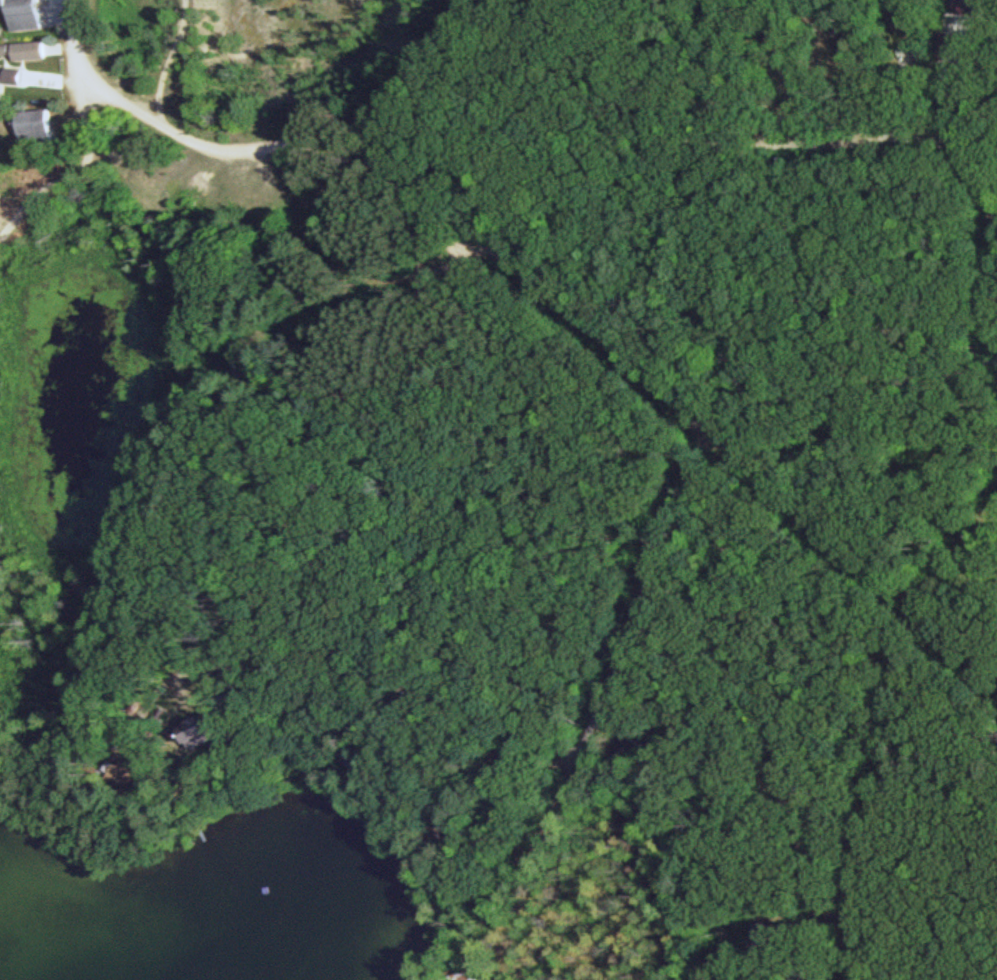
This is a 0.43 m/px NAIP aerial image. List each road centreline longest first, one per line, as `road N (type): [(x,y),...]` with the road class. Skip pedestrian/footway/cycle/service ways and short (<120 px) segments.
road 1 (residential): [(459,245),(521,369),(673,575),(845,676),(996,750)]
road 2 (track): [(459,245),(562,236),(606,158),(651,140),(762,147),(942,137),(970,154),(988,179),(996,213)]
road 3 (residential): [(75,0),(89,76),(140,113),(206,144),(314,143),(379,154),(422,185),(459,245)]

